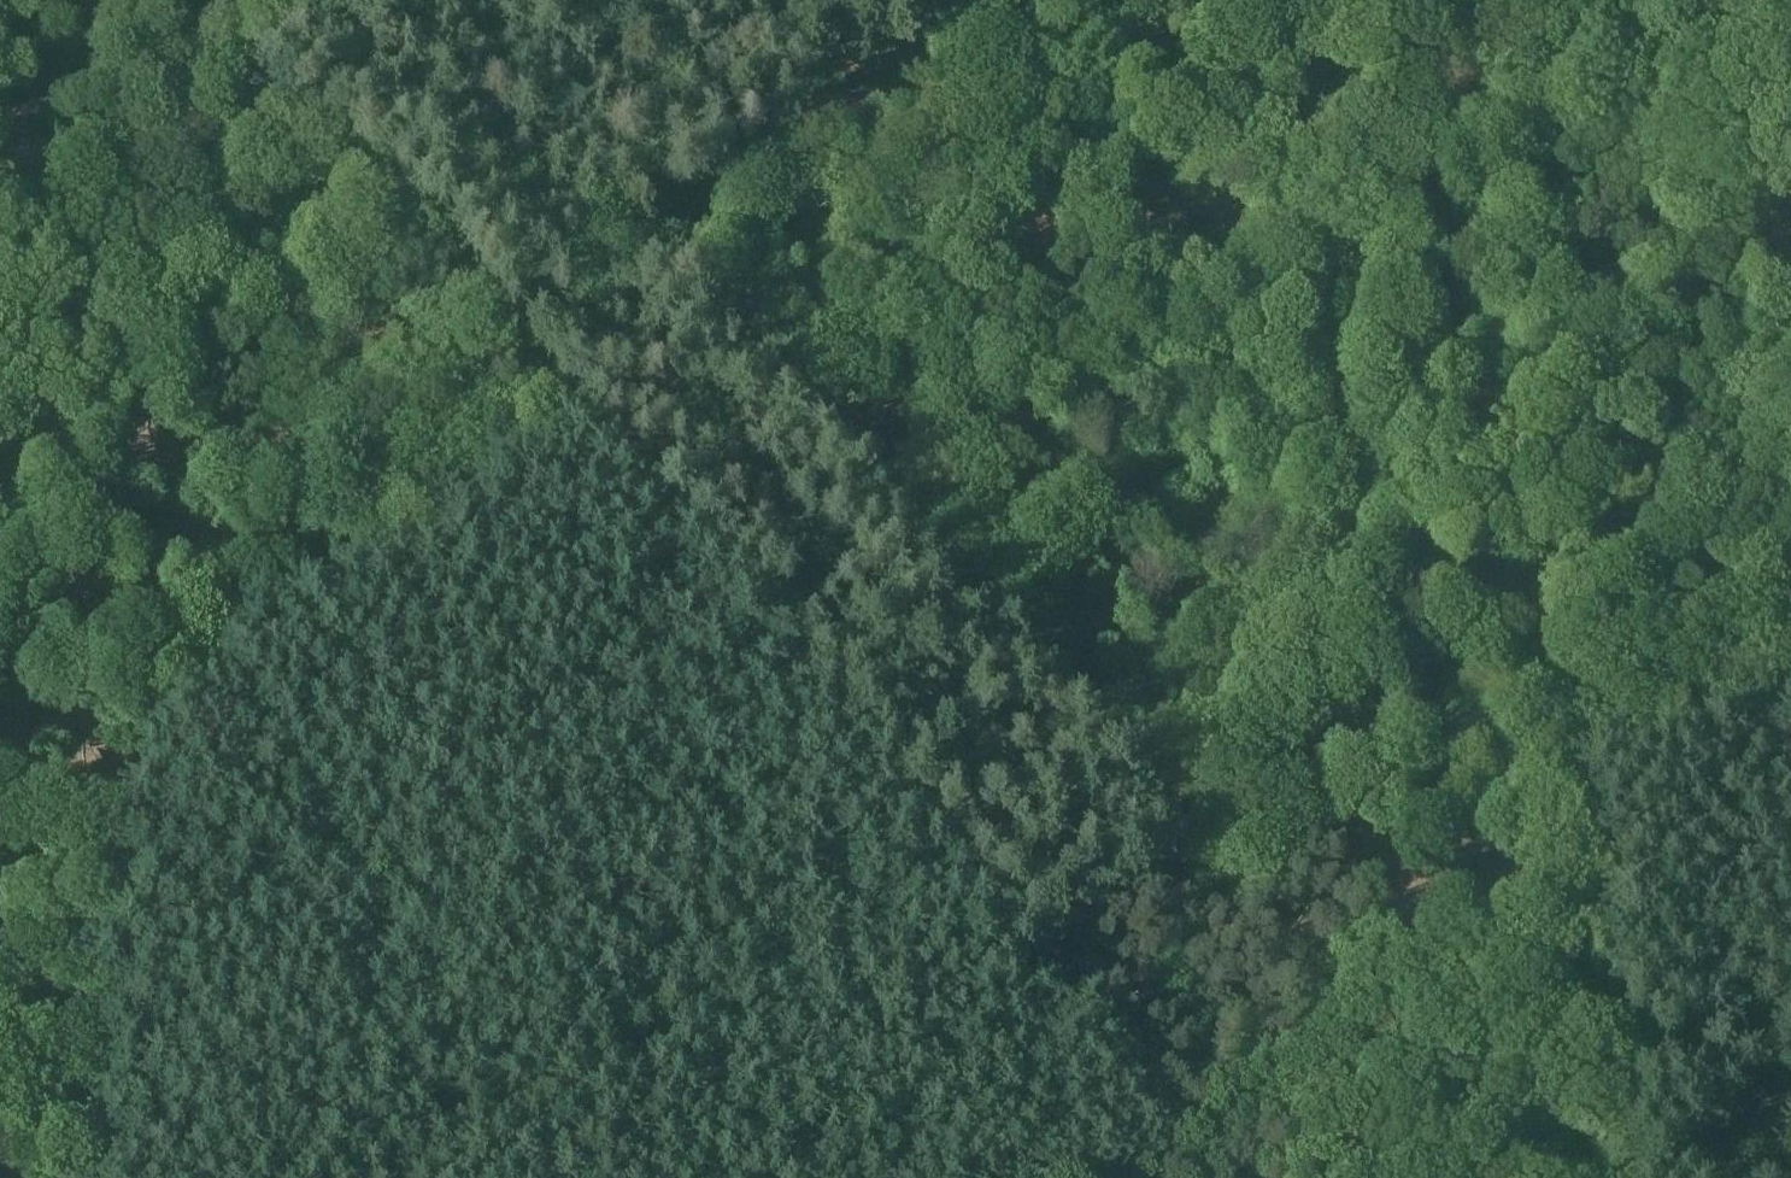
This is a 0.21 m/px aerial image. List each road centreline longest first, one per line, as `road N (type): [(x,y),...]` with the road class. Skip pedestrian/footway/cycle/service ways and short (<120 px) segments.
road 1 (track): [(0,98),(369,0)]

